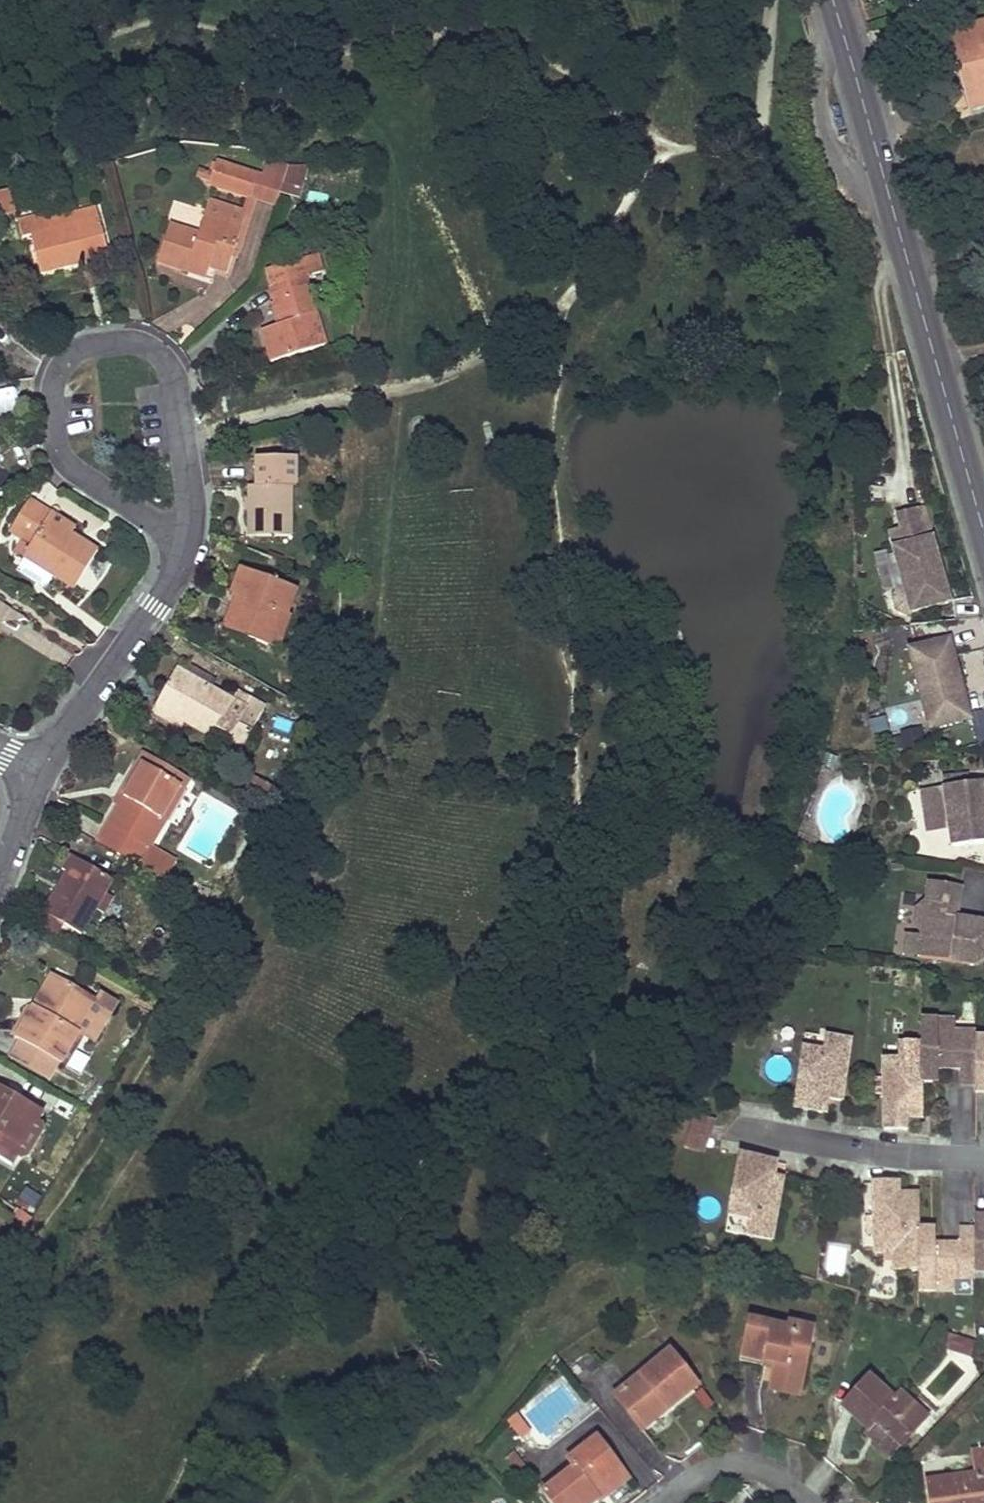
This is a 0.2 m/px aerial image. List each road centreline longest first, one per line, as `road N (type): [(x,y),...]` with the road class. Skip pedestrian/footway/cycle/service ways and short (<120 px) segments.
road 1 (tertiary): [(833,0),(983,530)]
road 2 (residential): [(86,348),(62,361),(53,378),(57,450),(67,467),(189,543)]
road 3 (residential): [(41,771),(168,589),(189,543)]
road 4 (residential): [(189,543),(171,367),(147,344),(86,348)]
road 5 (residential): [(844,1502),(738,1430),(644,1502)]
road 6 (residential): [(747,1134),(900,1158),(983,1156)]

